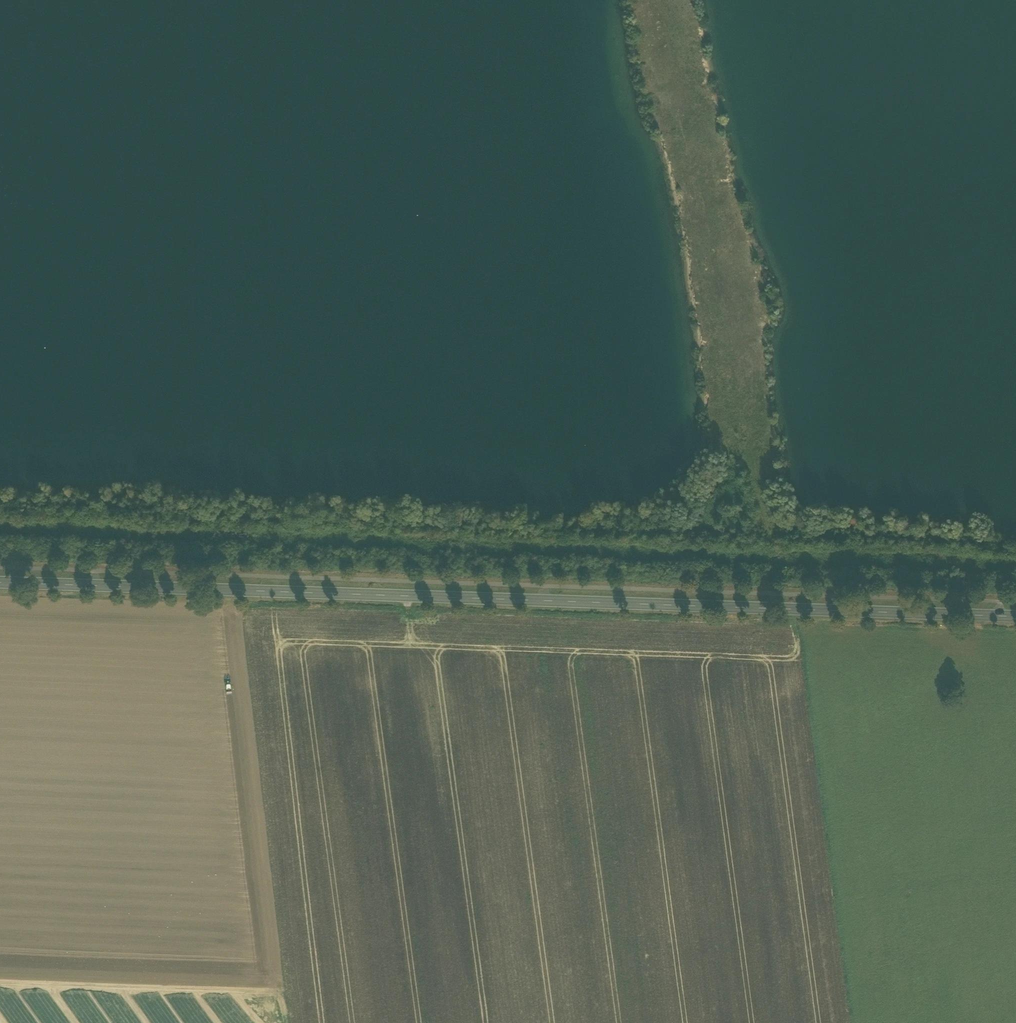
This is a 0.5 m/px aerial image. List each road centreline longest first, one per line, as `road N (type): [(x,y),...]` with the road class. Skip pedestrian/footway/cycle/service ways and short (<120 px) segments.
road 1 (primary): [(1015,616),(0,582)]

